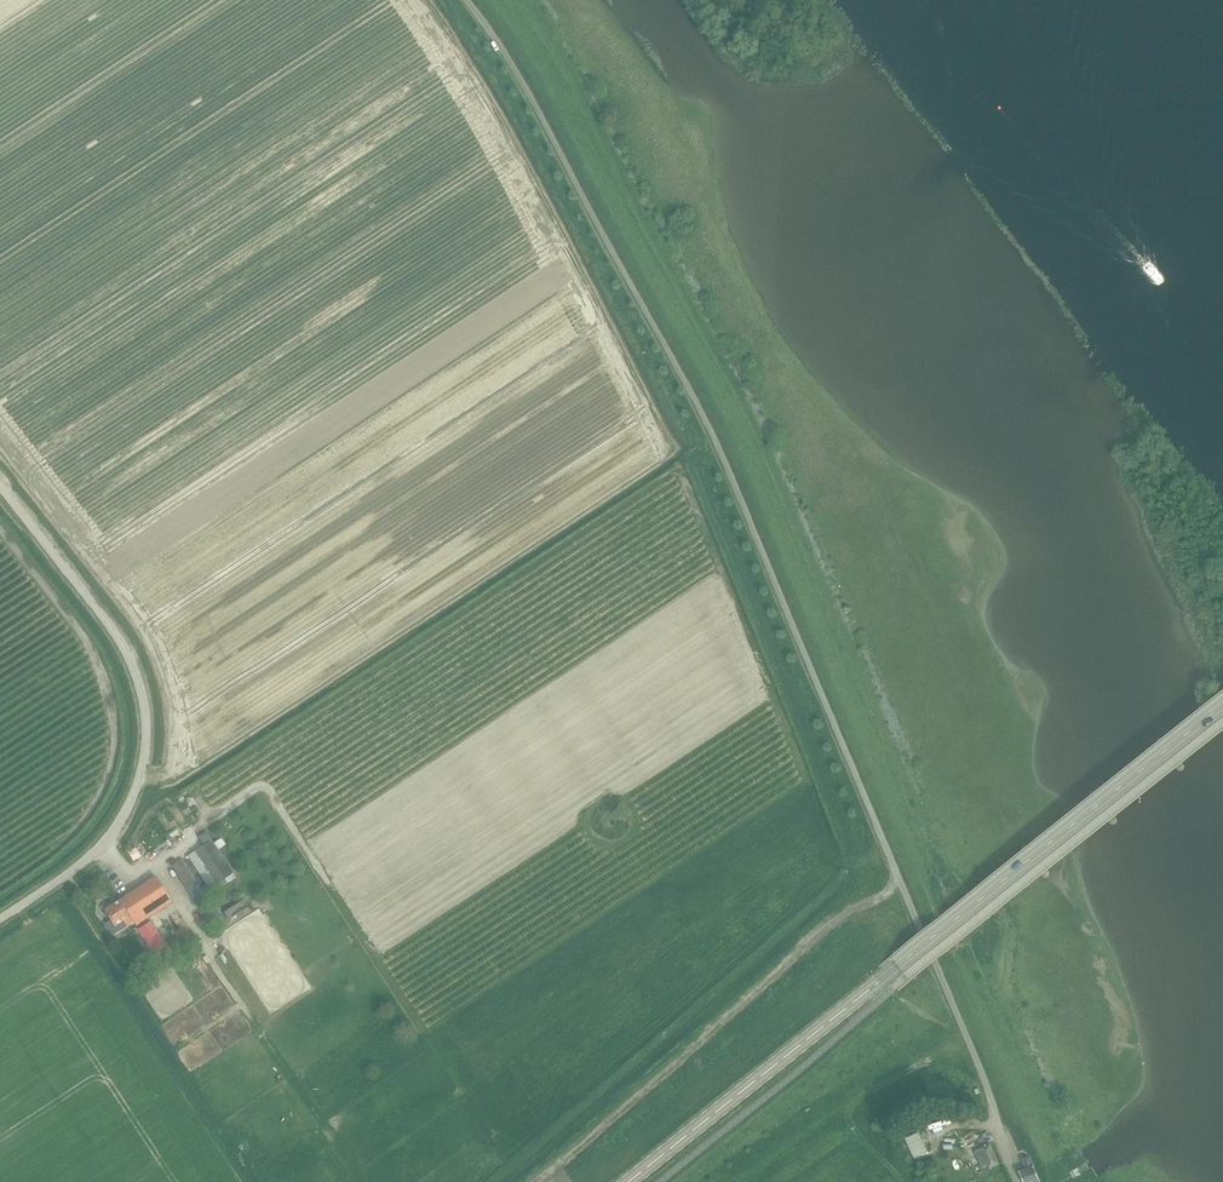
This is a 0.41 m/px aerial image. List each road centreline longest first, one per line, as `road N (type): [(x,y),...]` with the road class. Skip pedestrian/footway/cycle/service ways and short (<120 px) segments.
road 1 (track): [(491,0),(571,127),(727,426),(1051,1181)]
road 2 (unclassified): [(470,0),(521,79),(731,476),(994,1096),(998,1140),(1018,1181)]
road 3 (secondary): [(630,1181),(1222,708)]
road 4 (unclassified): [(0,919),(109,837),(132,800),(144,749),(132,666),(105,620),(0,488)]

